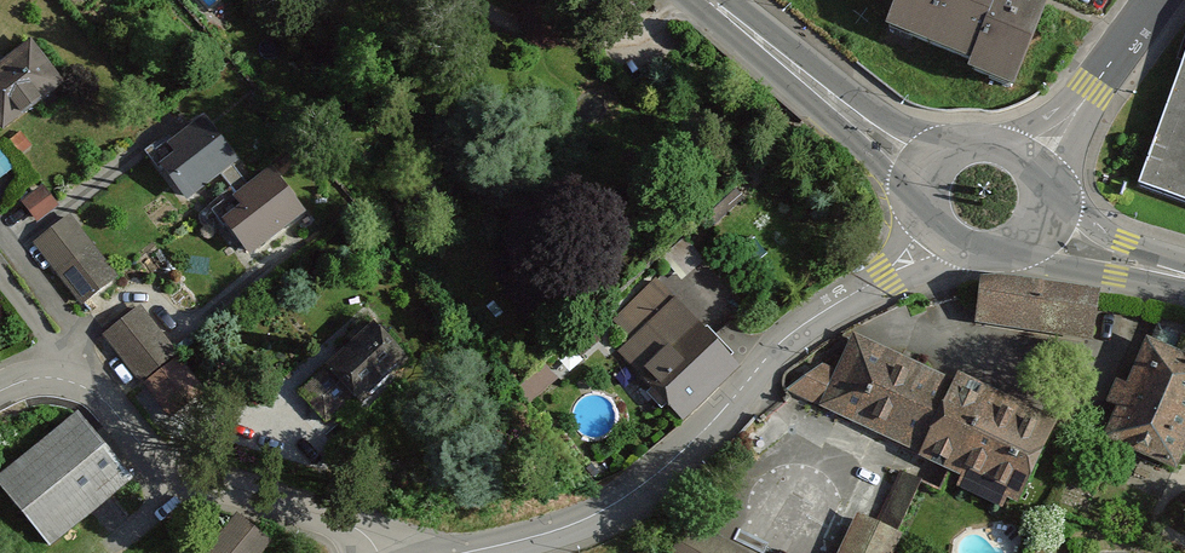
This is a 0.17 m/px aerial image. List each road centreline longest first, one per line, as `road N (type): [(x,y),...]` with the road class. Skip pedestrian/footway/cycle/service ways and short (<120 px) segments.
road 1 (residential): [(941,241),(769,360),(654,483),(569,530),(488,552)]
road 2 (residential): [(49,355),(165,469),(359,532),(378,552)]
road 3 (secondary): [(709,0),(930,175)]
road 4 (residential): [(1035,163),(1161,0)]
road 5 (secondary): [(1039,230),(1184,279)]
road 6 (secondary): [(1035,163),(1010,143),(979,139),(949,150),(930,175)]

